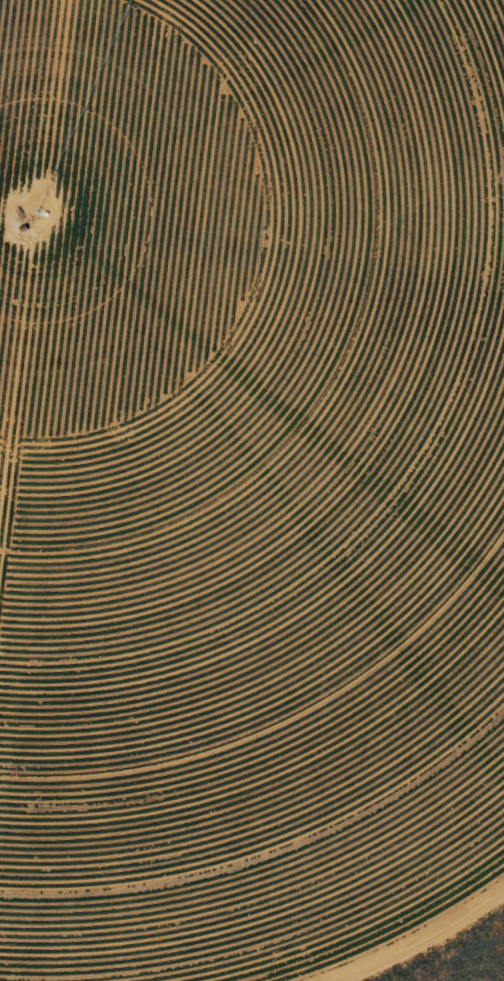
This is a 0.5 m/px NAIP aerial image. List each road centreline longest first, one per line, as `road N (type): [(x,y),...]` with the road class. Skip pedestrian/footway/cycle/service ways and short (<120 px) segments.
road 1 (track): [(153,980),(0,678)]

